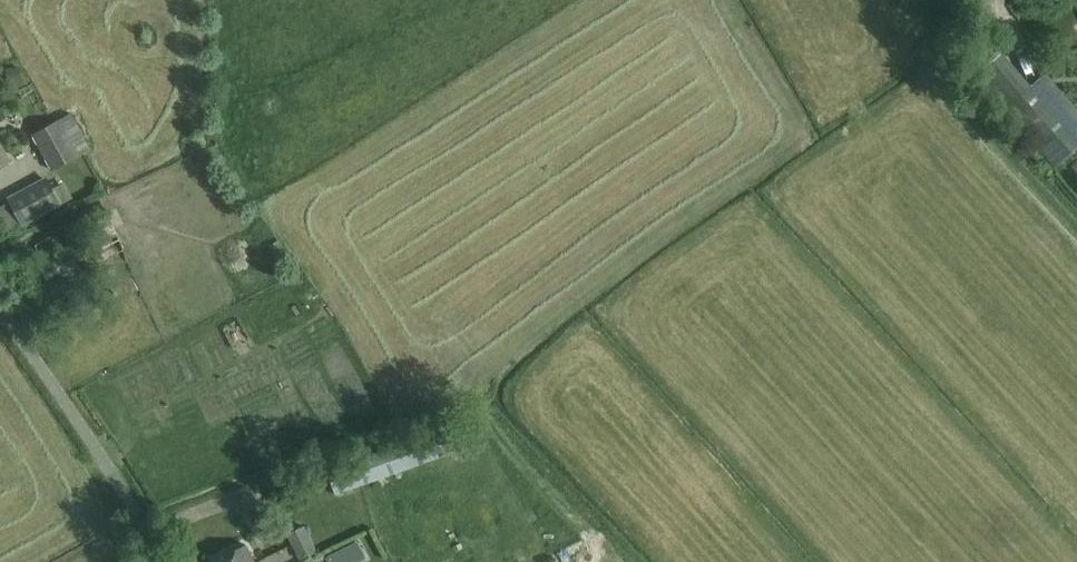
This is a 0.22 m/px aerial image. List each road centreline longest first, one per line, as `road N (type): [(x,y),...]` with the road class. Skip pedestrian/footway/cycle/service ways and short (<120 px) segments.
road 1 (unclassified): [(159,561),(65,390),(0,298)]
road 2 (track): [(1076,228),(942,80),(935,58),(943,31),(982,0)]

